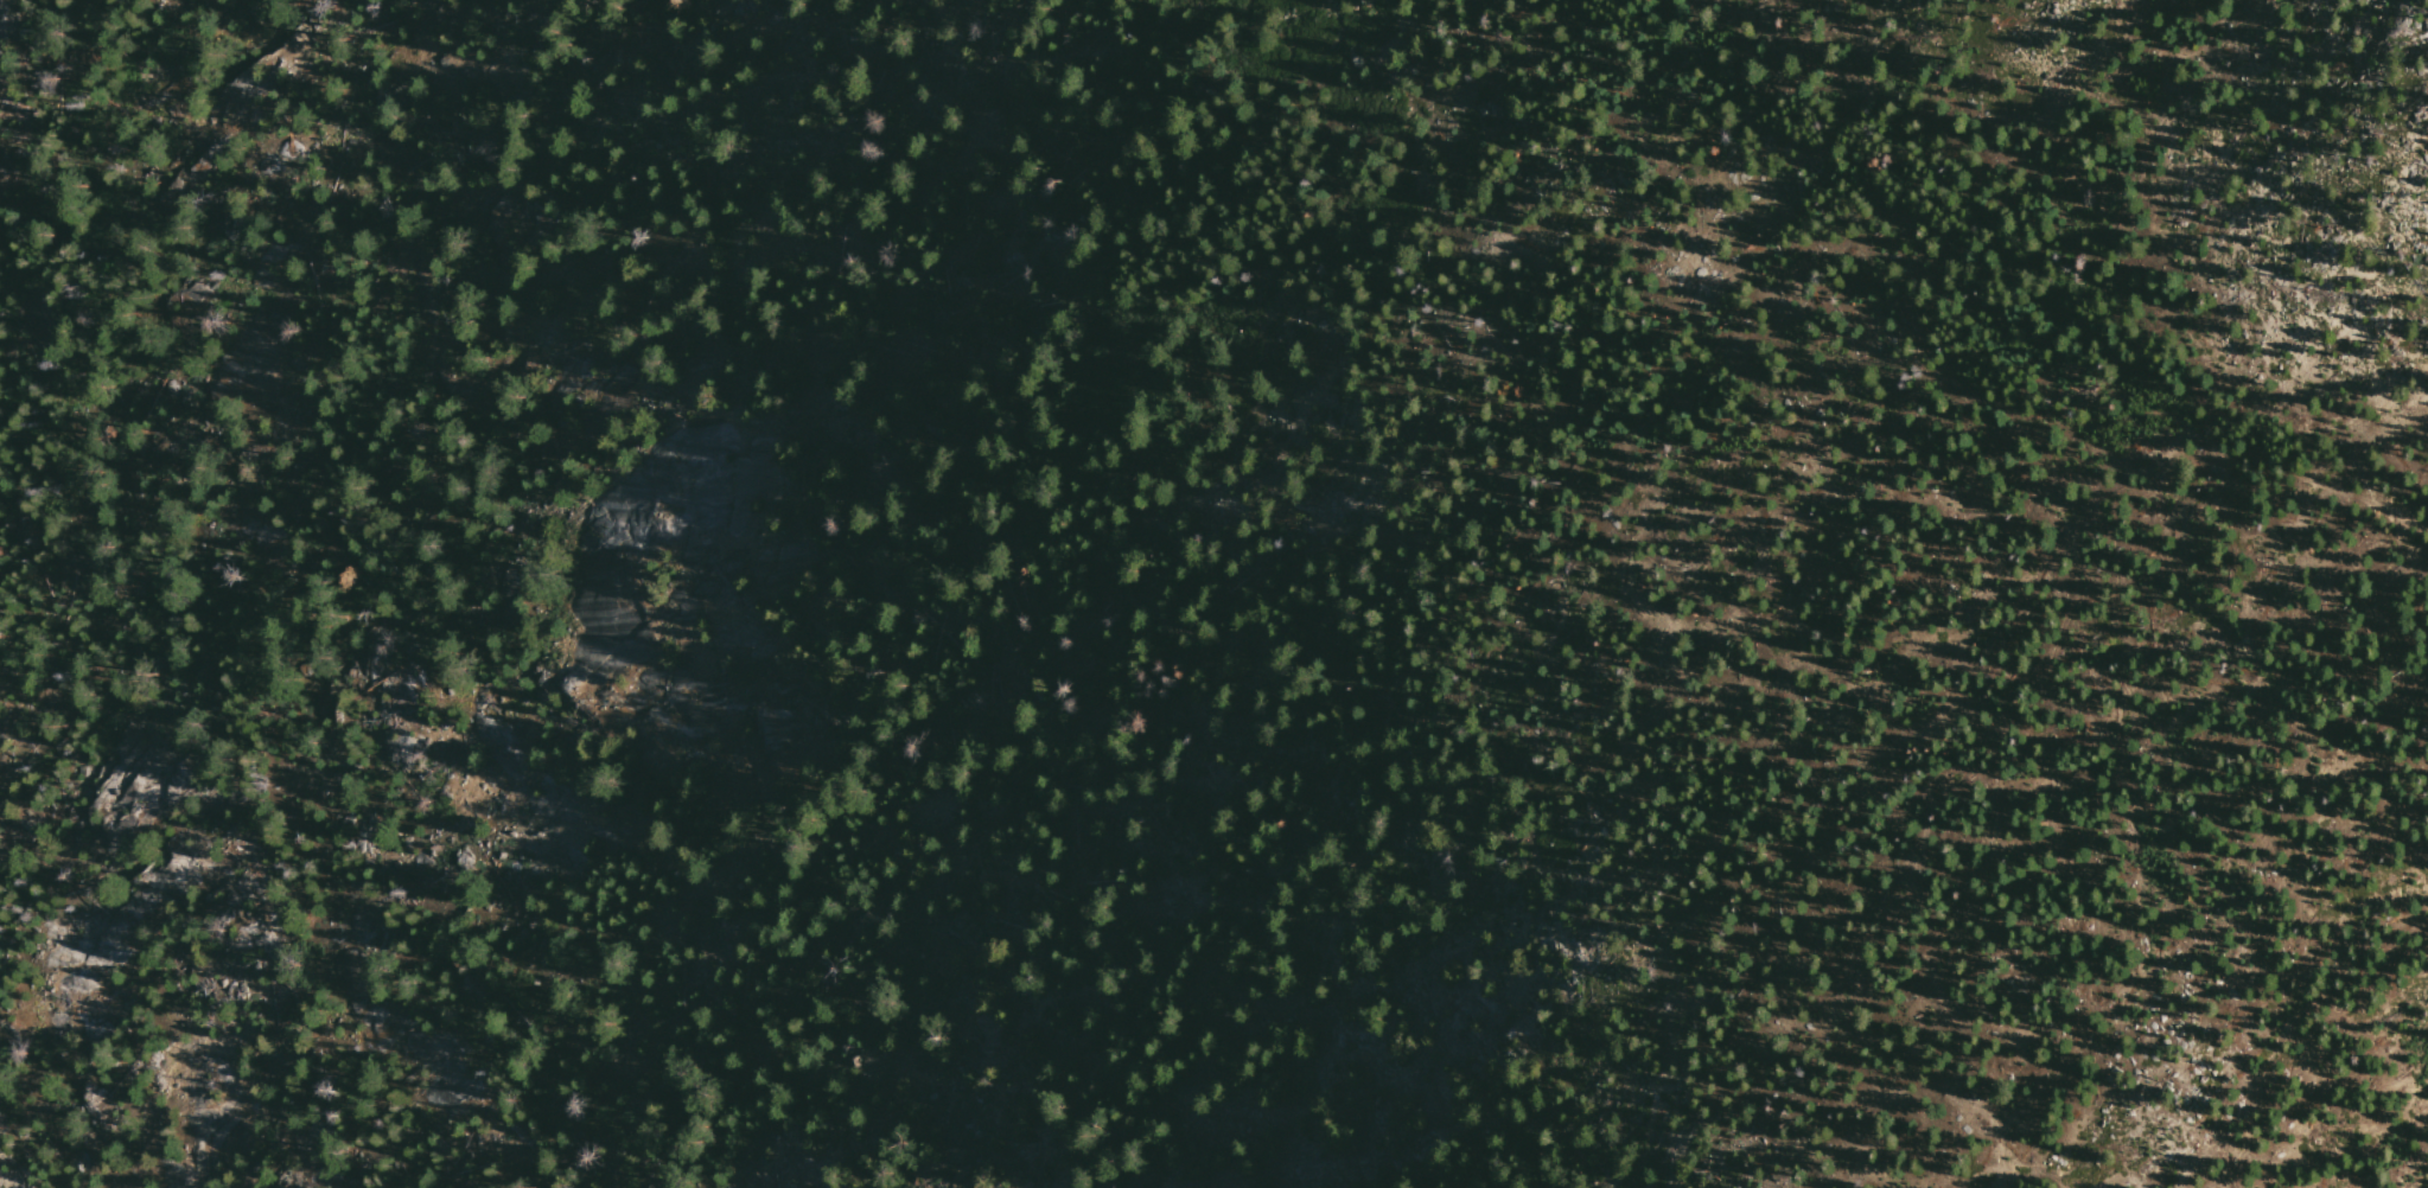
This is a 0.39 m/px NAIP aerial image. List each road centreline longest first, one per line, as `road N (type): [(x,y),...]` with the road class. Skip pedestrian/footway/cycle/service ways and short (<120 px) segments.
road 1 (track): [(2427,649),(2289,867),(2192,1187)]
road 2 (track): [(2147,426),(2411,532),(2427,547)]

